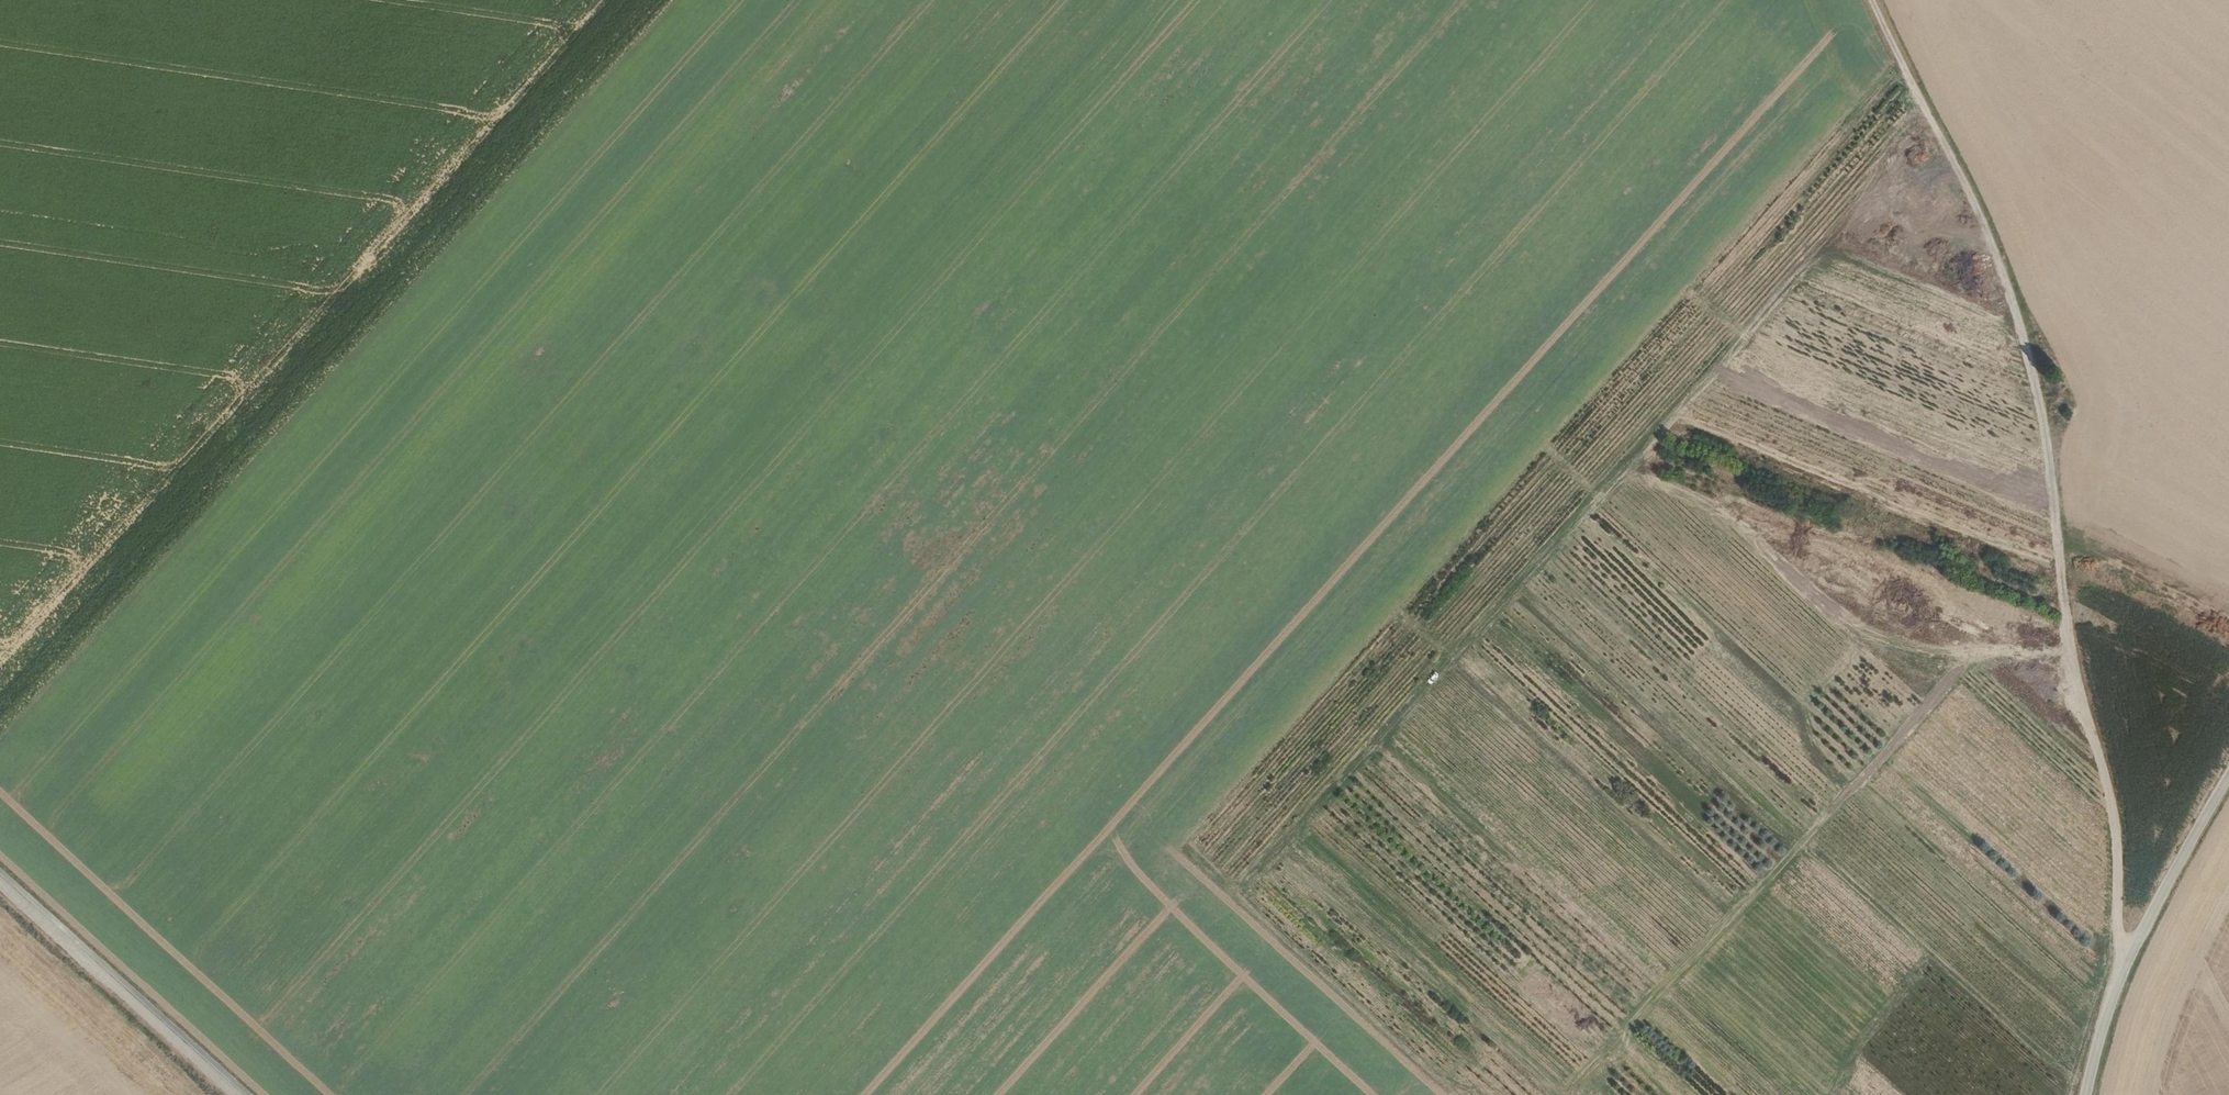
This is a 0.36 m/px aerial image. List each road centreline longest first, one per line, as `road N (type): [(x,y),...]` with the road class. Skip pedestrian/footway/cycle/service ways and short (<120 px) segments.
road 1 (track): [(2127,962),(2119,944),(2113,809),(2064,599),(2037,382),(2014,305),(1874,0)]
road 2 (track): [(2086,1094),(2127,962),(2228,779)]
road 3 (unclassified): [(0,883),(237,1094)]

